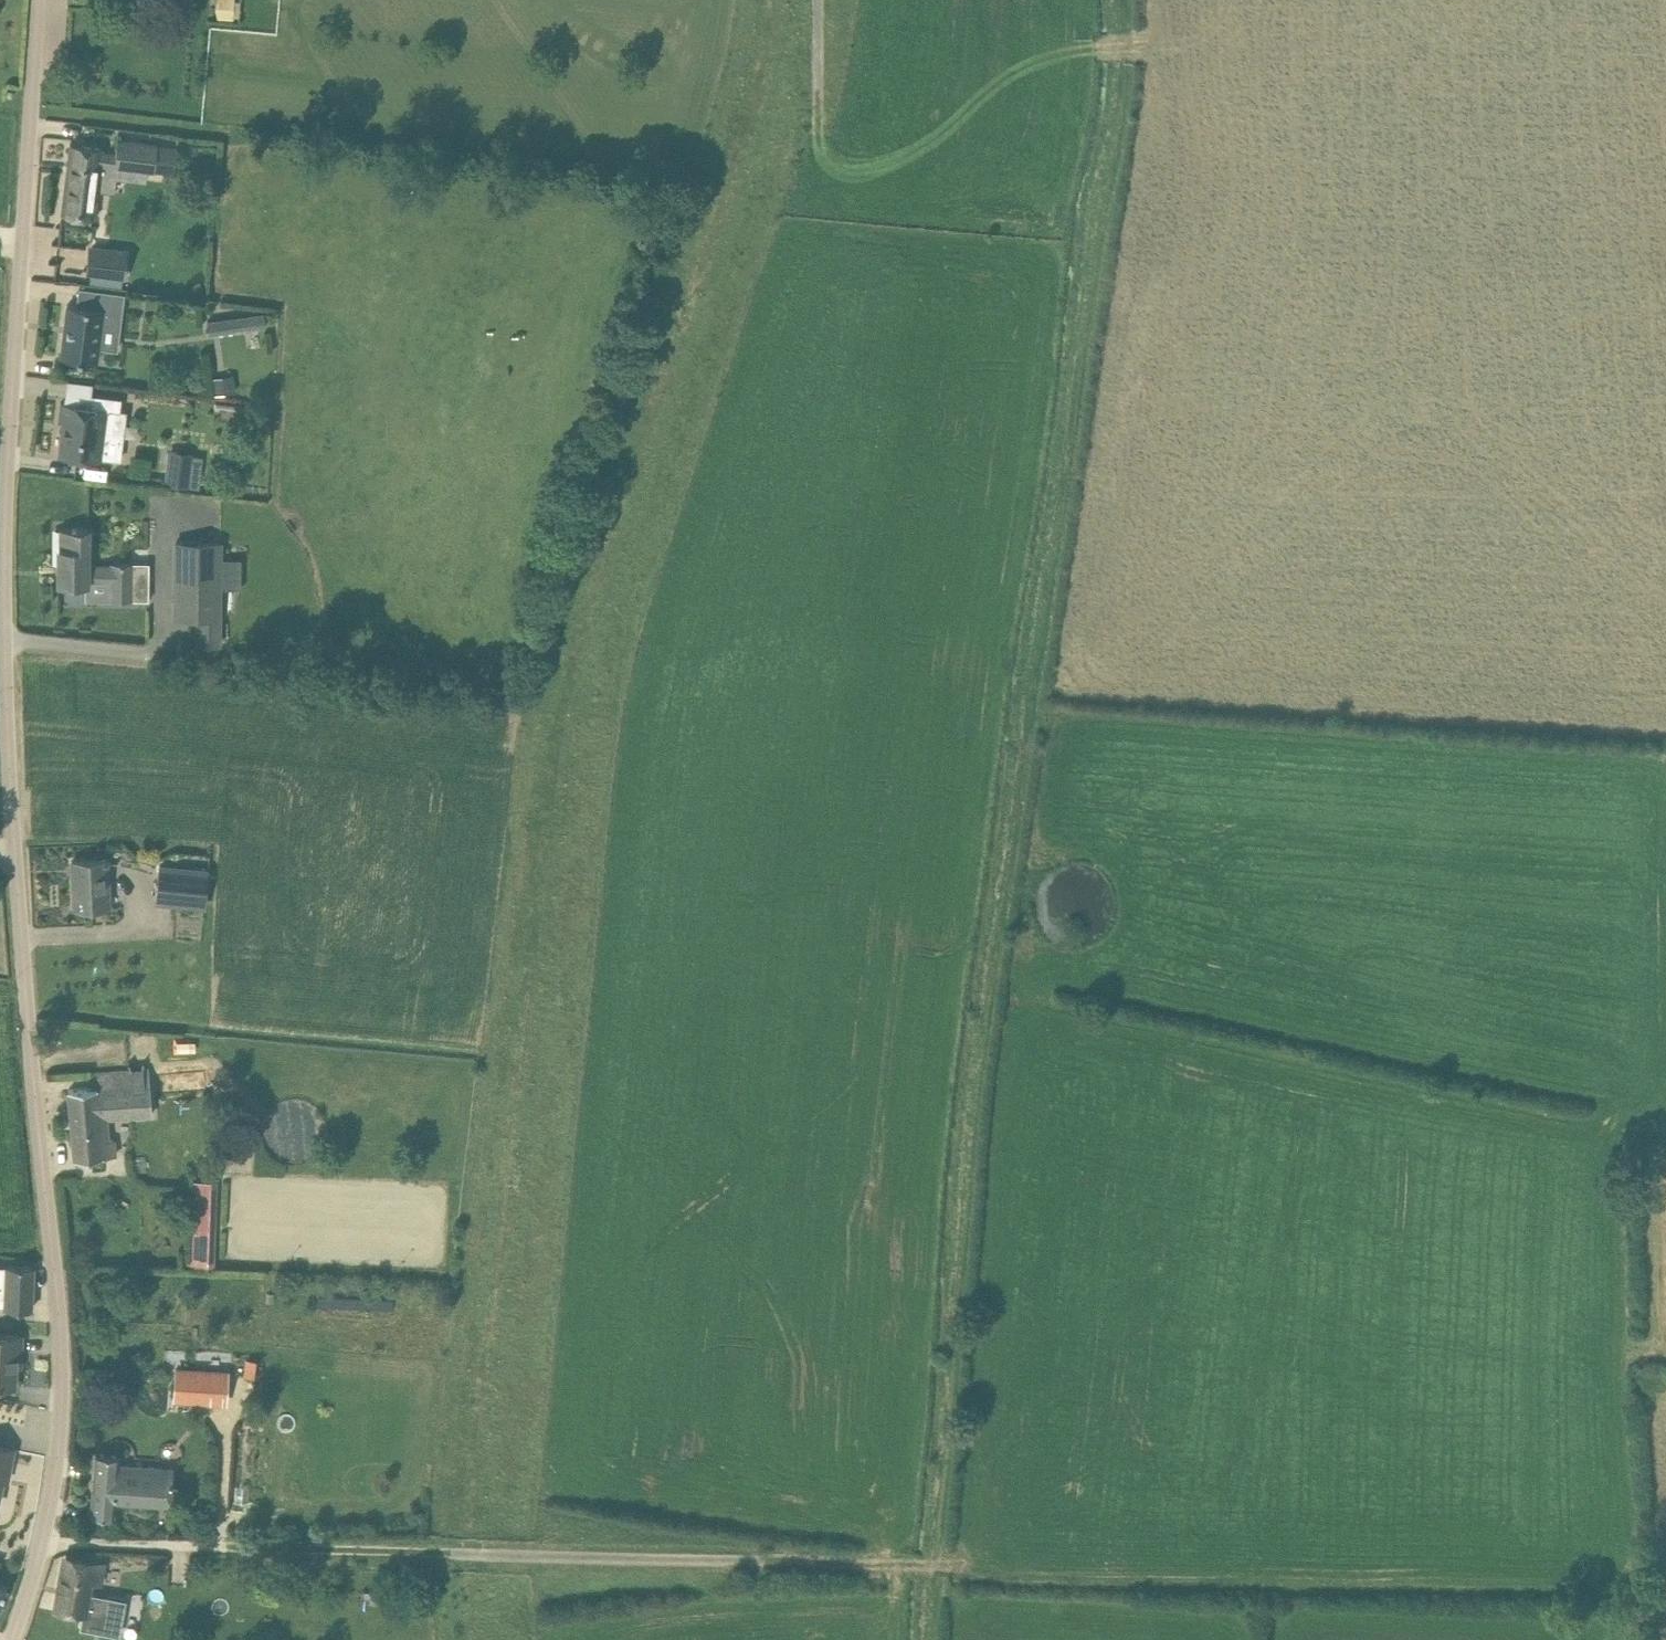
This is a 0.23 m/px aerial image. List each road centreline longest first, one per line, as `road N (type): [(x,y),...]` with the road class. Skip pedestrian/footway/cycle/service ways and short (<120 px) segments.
road 1 (track): [(470,1639),(467,1523),(540,889),(580,629),(765,70),(775,0)]
road 2 (unclassified): [(43,1539),(57,1454),(59,1335),(3,602),(39,0)]
road 3 (unclassified): [(913,1566),(43,1539)]

